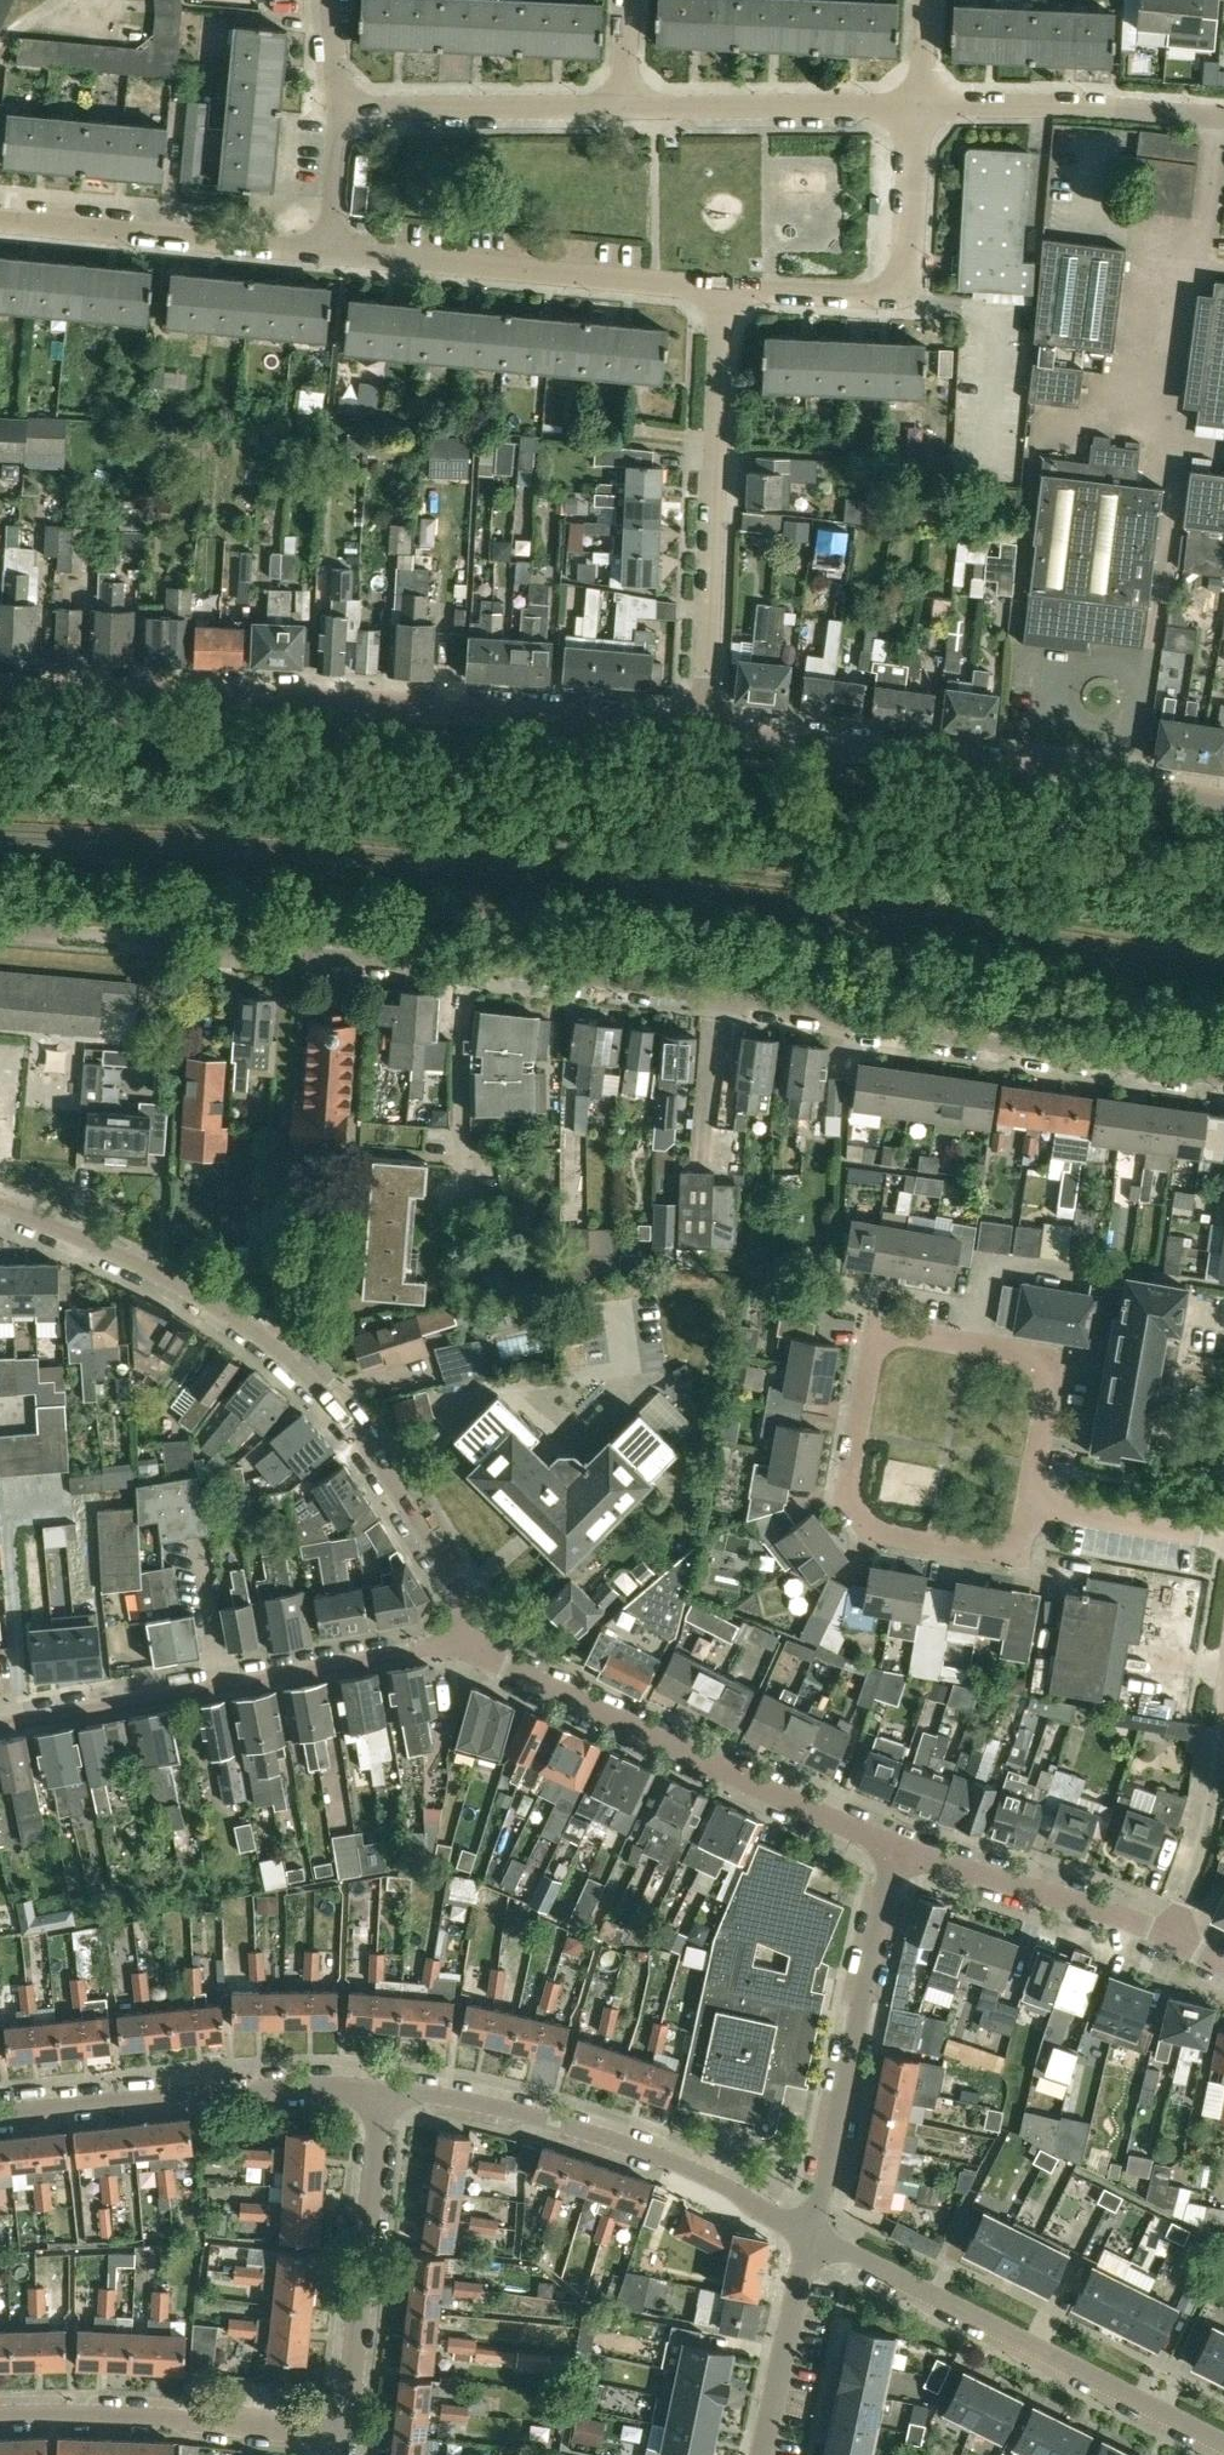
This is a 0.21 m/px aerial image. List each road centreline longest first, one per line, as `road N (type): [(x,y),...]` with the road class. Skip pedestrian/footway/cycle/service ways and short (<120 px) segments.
road 1 (residential): [(0,926),(547,978),(1223,1078)]
road 2 (residential): [(704,729),(0,692)]
road 3 (unclassified): [(457,1645),(454,1585),(368,1448),(309,1380),(222,1310),(165,1277),(0,1207)]
road 4 (residential): [(1223,805),(704,729)]
road 5 (residential): [(900,1852),(457,1645)]
road 6 (unclassified): [(0,1723),(457,1645)]
road 7 (residential): [(1223,2443),(811,2234)]
road 8 (residential): [(811,2234),(711,2179),(597,2134),(379,2091)]
road 9 (residential): [(704,729),(724,289)]
road 10 (residential): [(724,289),(329,251)]
road 11 (residential): [(811,2234),(875,1925),(900,1852)]
road 12 (residential): [(0,2114),(263,2088),(379,2091)]
road 13 (residential): [(871,1350),(848,1482),(866,1527),(1000,1555),(1021,1536),(1029,1505)]
road 14 (residential): [(919,105),(907,255),(896,285),(877,294),(724,289)]
road 15 (residential): [(0,2417),(175,2418),(344,2433)]
road 16 (residential): [(344,2433),(379,2091)]
road 17 (residential): [(329,251),(0,221)]
road 18 (residential): [(1029,1505),(1048,1390),(1040,1365),(1030,1356),(906,1334),(879,1338),(871,1350)]
road 19 (residential): [(1223,117),(919,105)]
road 20 (residential): [(919,105),(622,106)]
road 21 (residential): [(1174,1936),(900,1852)]
road 22 (residential): [(622,106),(339,107)]
road 23 (residential): [(763,2454),(811,2234)]
road 24 (residential): [(1174,1936),(1201,1856),(1223,1726)]
road 25 (residential): [(1223,1539),(1029,1505)]
road 26 (residential): [(329,251),(339,107)]

